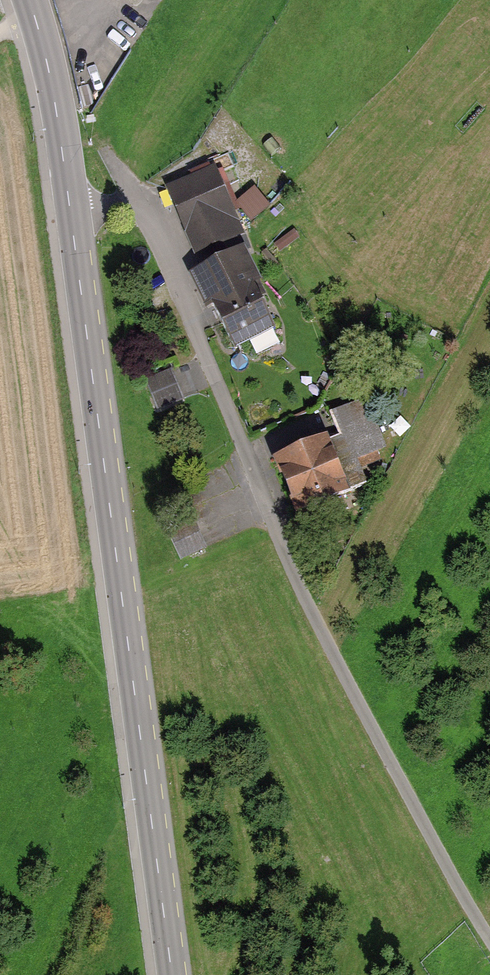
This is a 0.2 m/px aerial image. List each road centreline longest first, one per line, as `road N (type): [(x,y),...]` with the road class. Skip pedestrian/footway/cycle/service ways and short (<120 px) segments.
road 1 (residential): [(489,932),(306,600),(169,250),(150,219),(122,207),(71,212)]
road 2 (secondary): [(172,974),(71,212)]
road 3 (secondary): [(71,212),(30,0)]

